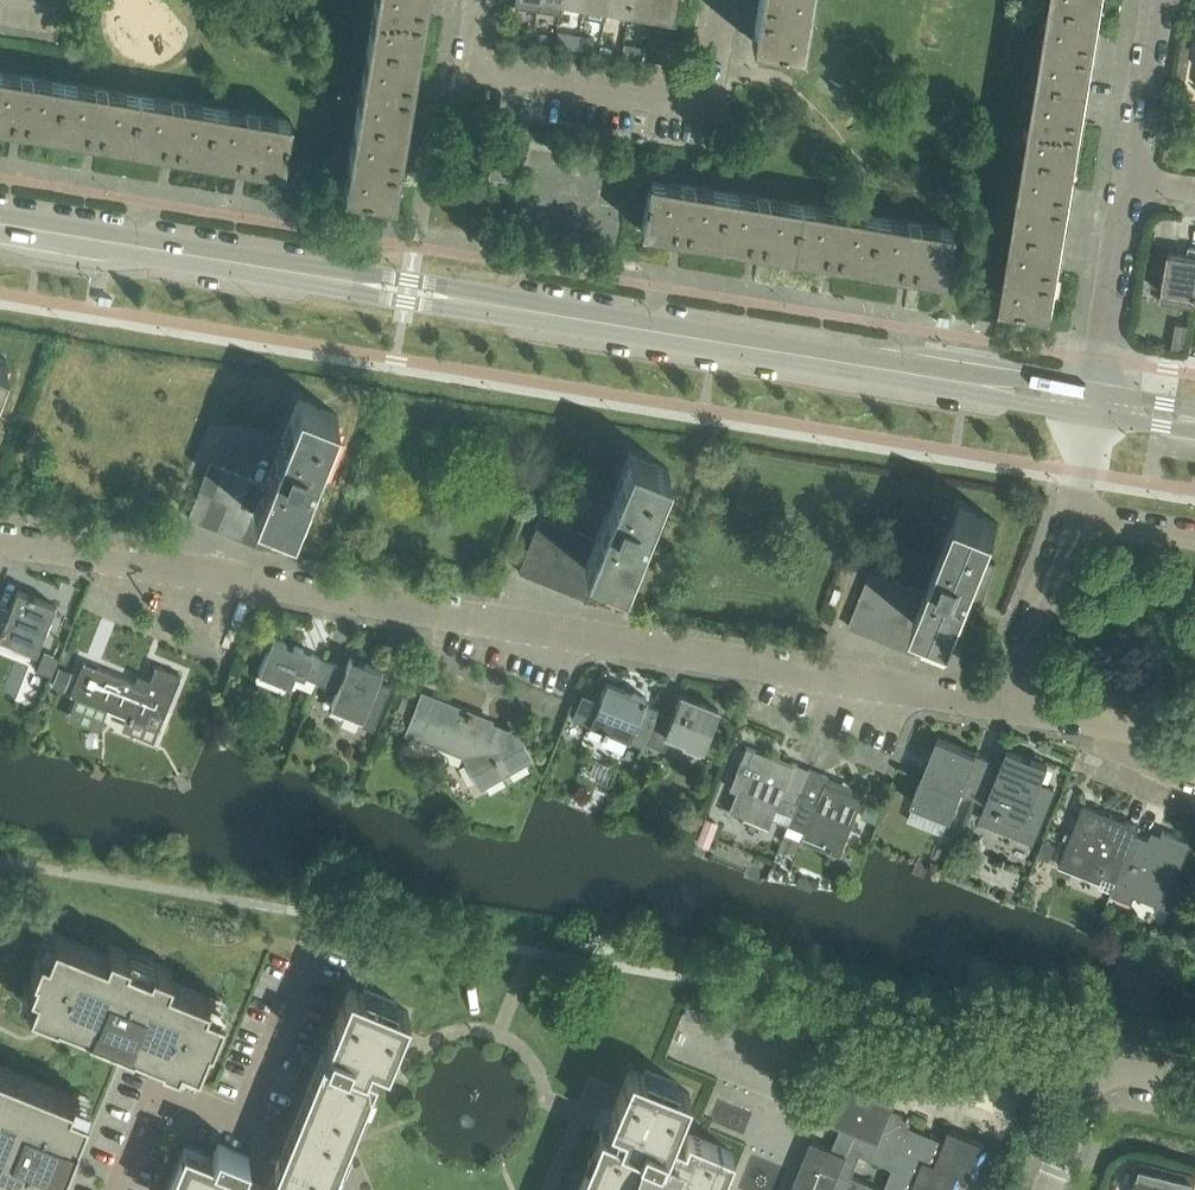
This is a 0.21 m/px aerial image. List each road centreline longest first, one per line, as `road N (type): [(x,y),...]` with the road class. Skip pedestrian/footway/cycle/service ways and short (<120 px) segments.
road 1 (tertiary): [(1094,405),(0,223)]
road 2 (residential): [(0,538),(999,705)]
road 3 (residential): [(724,0),(705,109),(471,67),(482,0)]
road 4 (residential): [(1094,405),(1131,182)]
road 5 (residential): [(999,705),(1075,516)]
road 6 (residential): [(999,705),(1194,736)]
road 7 (residential): [(1131,182),(1160,0)]
road 8 (residential): [(1101,1069),(1051,1189)]
road 9 (residential): [(1194,535),(1075,516)]

